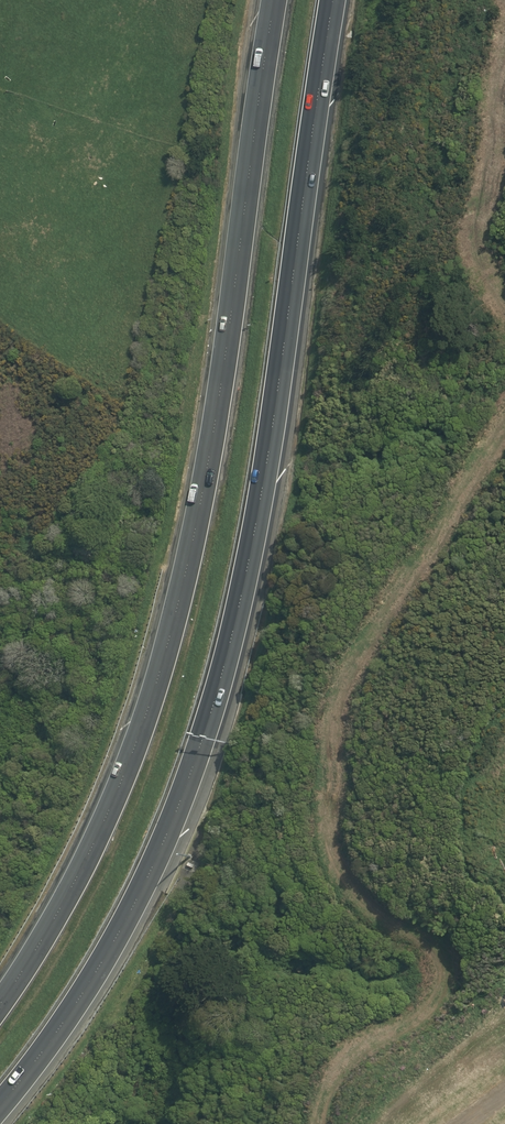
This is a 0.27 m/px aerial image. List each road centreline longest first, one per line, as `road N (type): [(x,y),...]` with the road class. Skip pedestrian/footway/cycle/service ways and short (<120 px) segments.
road 1 (motorway): [(332,0),(258,513),(211,711),(180,802),(87,991),(0,1107)]
road 2 (motorway): [(0,999),(79,872),(124,777),(166,646),(200,504),(276,0)]
road 3 (track): [(316,1123),(315,1104),(348,1058),(435,991),(441,958),(413,924),(371,902),(335,866),(324,819)]
road 4 (track): [(504,1006),(386,1123)]

